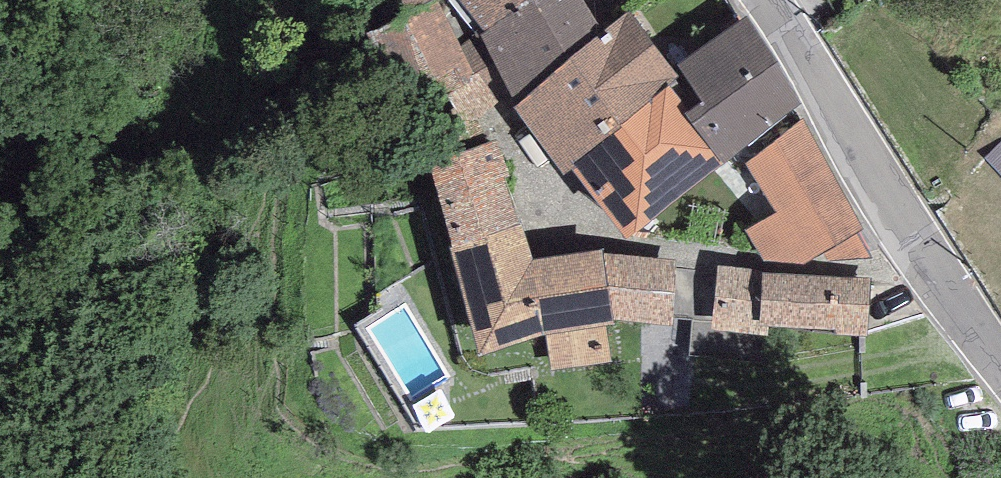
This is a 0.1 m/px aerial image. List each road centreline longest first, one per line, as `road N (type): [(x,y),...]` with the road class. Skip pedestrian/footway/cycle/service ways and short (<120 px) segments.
road 1 (tertiary): [(763,0),(1000,355)]

